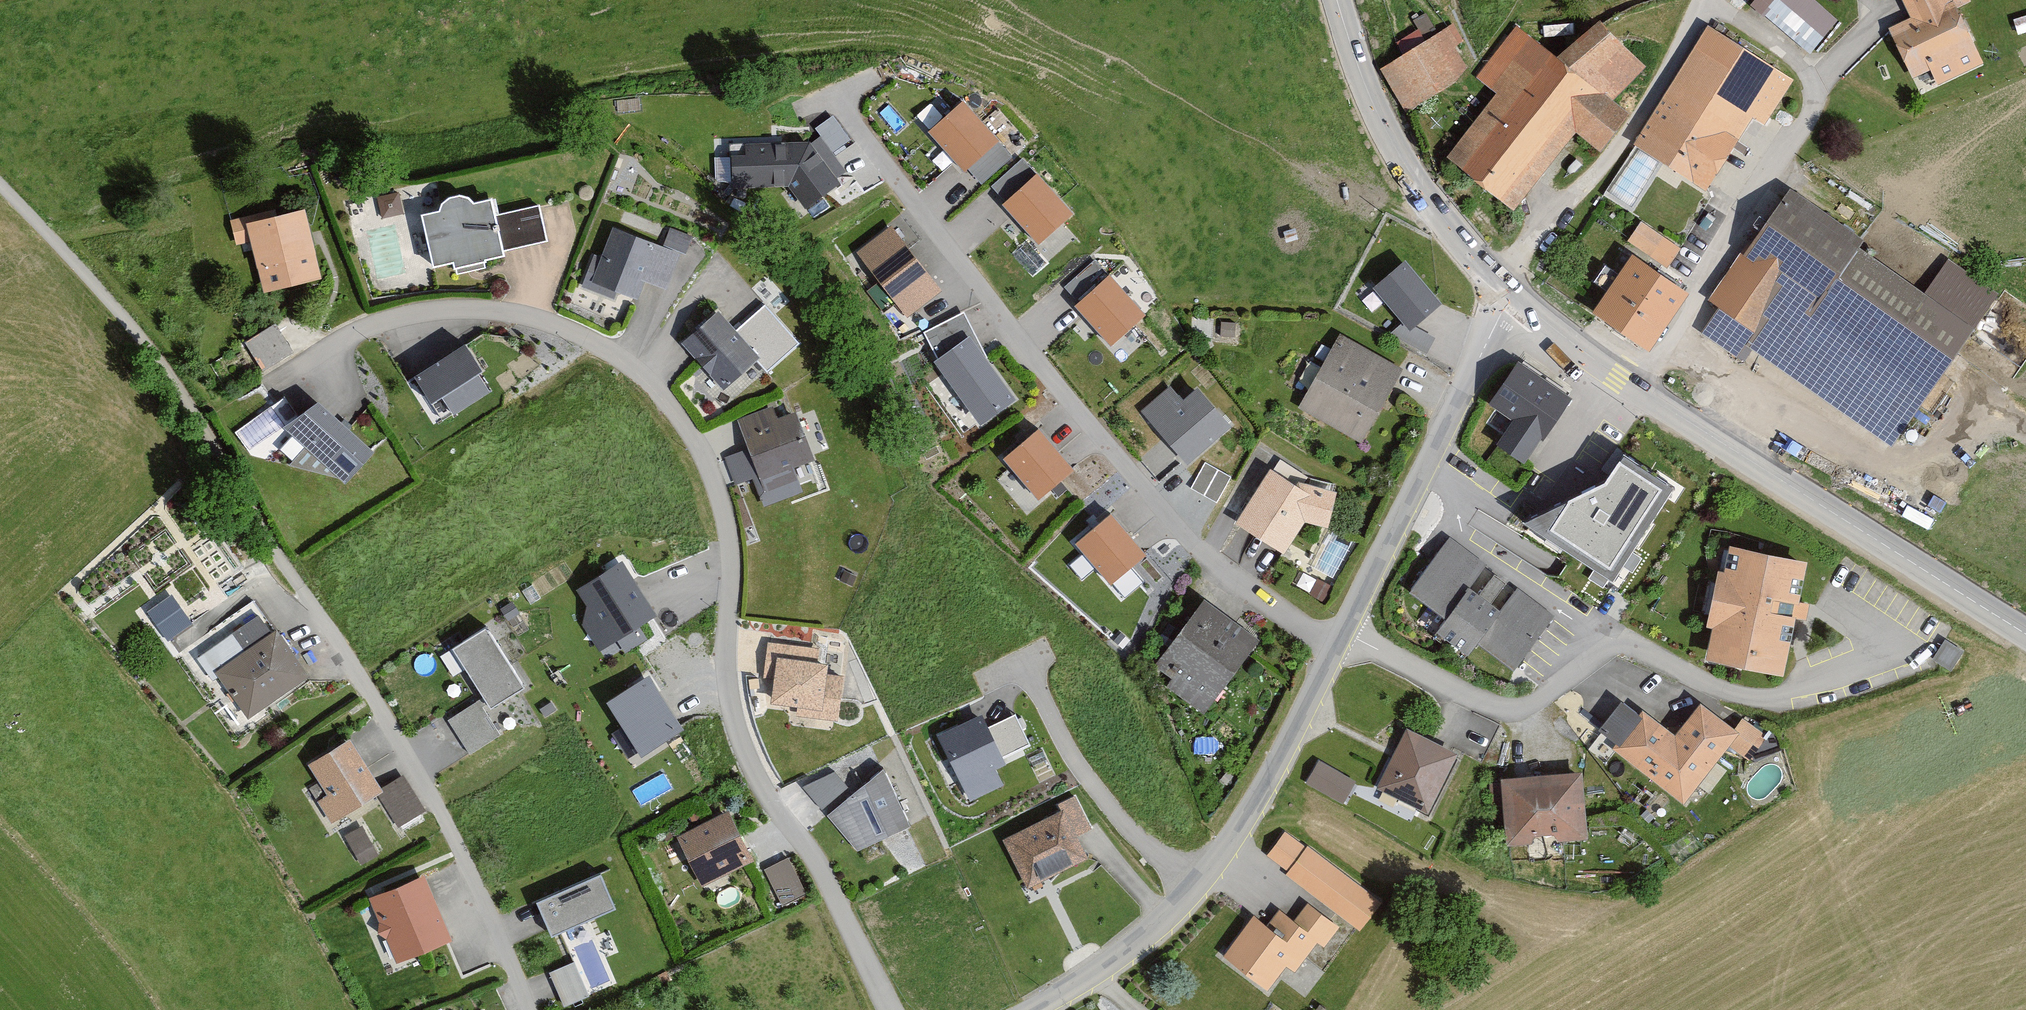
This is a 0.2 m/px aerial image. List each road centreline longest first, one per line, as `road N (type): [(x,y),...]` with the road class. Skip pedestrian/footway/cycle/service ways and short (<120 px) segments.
road 1 (residential): [(890,1009),(835,896),(741,739),(727,652),(728,523),(687,429),(642,376),(579,337),(516,317),(461,313),(407,321),(322,358)]
road 2 (residential): [(0,190),(180,388),(264,534),(404,741),(485,892),(535,1009)]
road 3 (residential): [(1336,650),(1192,543),(1019,342),(832,100)]
road 4 (residential): [(1345,633),(1511,710),(1622,644),(1756,697),(1857,666),(1899,630)]
road 5 (tertiary): [(2025,633),(1618,379),(1515,298)]
road 6 (residential): [(1336,650),(1244,820),(1199,884),(1116,957),(1027,1009)]
road 7 (residential): [(1515,298),(1345,633)]
road 8 (residential): [(1699,0),(1627,141),(1496,279)]
road 9 (tertiary): [(1496,279),(1446,224),(1396,146),(1338,0)]

